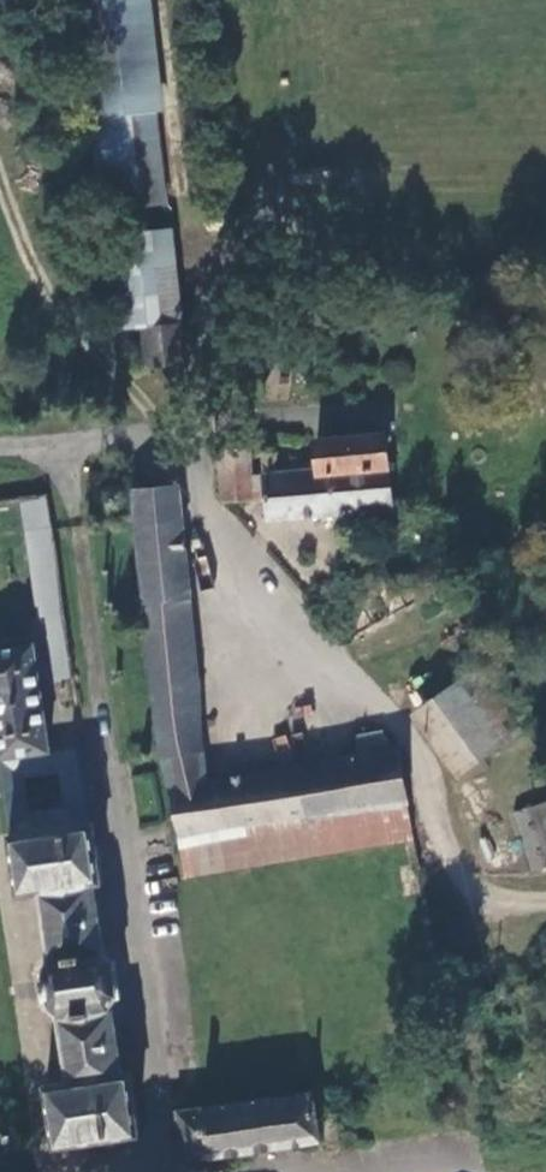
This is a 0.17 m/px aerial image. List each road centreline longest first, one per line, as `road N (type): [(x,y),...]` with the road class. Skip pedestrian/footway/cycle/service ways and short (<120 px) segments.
road 1 (track): [(0,434),(114,423),(61,484),(182,1052)]
road 2 (track): [(0,154),(53,301),(114,423),(272,568)]
road 3 (unclassified): [(545,905),(507,908),(272,568)]

